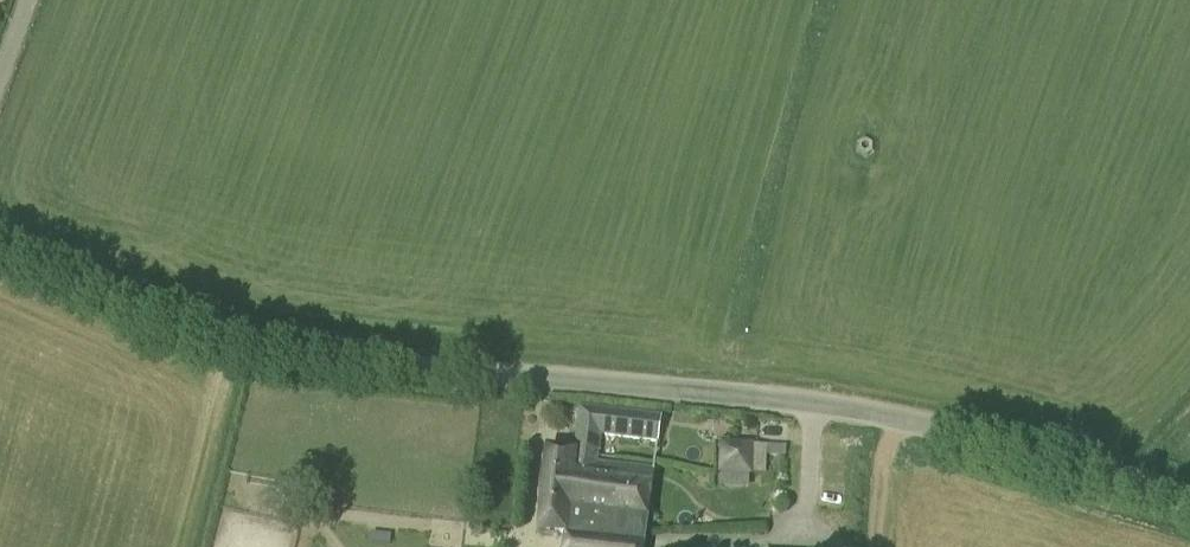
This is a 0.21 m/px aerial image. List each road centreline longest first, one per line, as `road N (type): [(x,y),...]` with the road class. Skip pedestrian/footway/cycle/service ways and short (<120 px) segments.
road 1 (unclassified): [(1189,502),(858,409),(260,352),(176,327),(0,247)]

